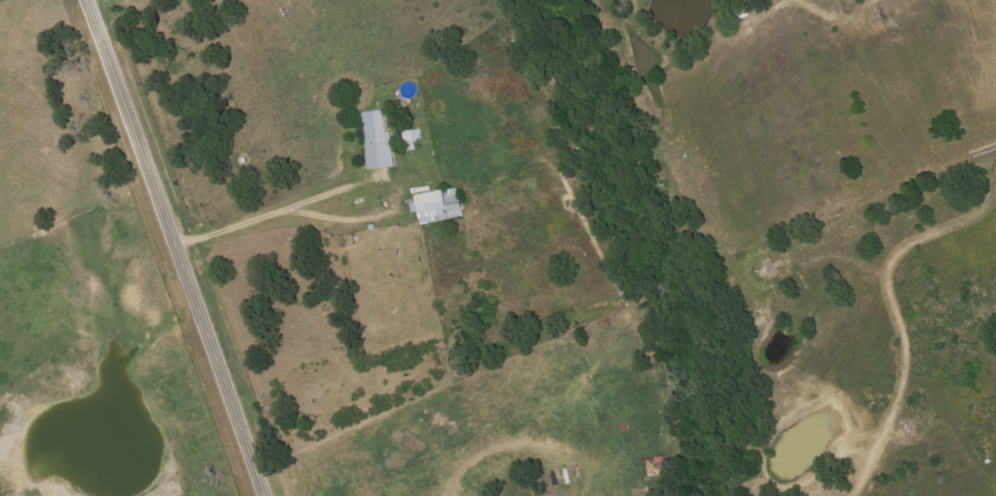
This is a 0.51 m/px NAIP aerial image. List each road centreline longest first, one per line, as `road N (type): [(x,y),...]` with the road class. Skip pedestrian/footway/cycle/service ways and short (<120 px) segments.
road 1 (secondary): [(86,0),(265,495)]

